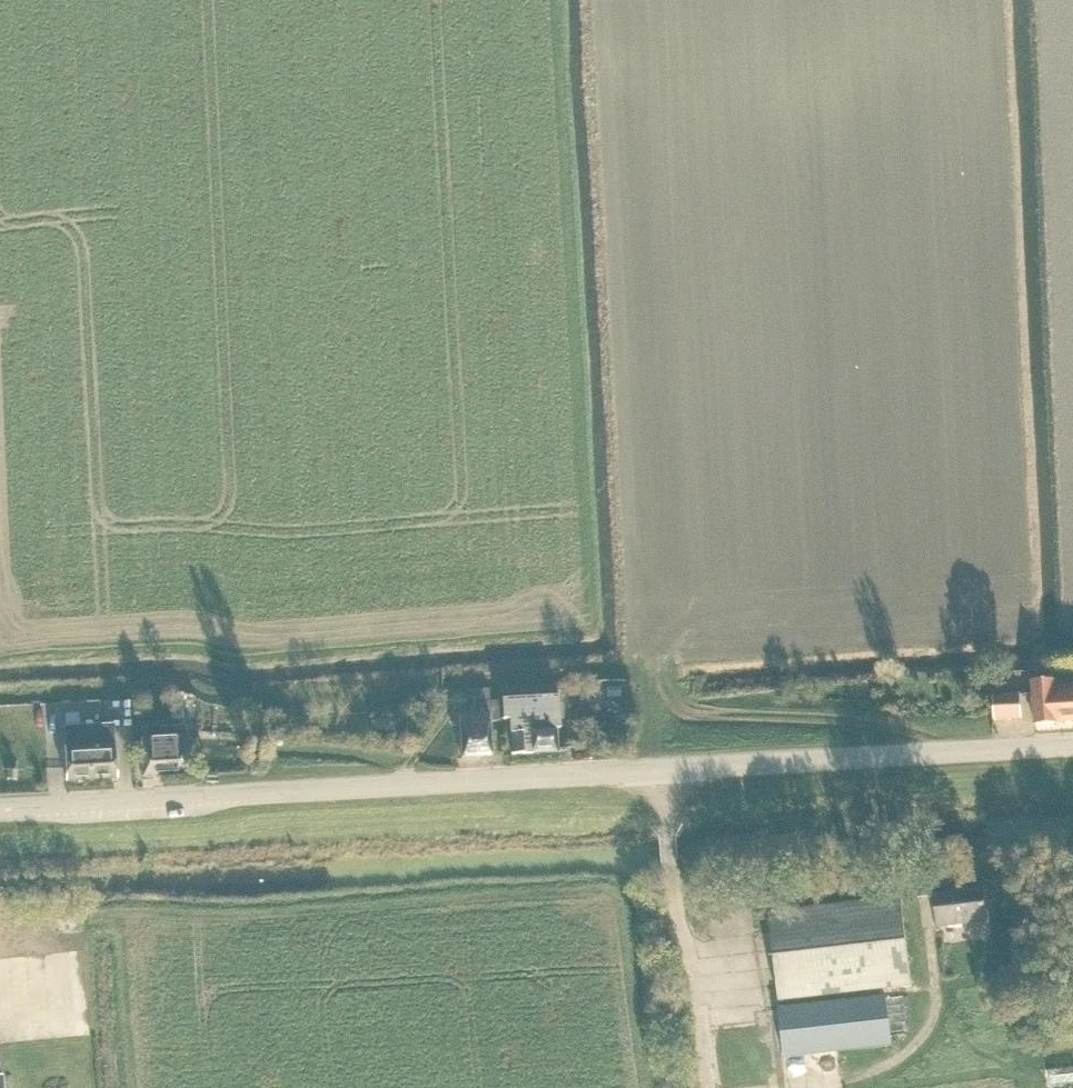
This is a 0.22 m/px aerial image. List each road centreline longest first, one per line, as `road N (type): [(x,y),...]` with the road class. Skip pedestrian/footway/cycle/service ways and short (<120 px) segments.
road 1 (tertiary): [(0,809),(1072,742)]

